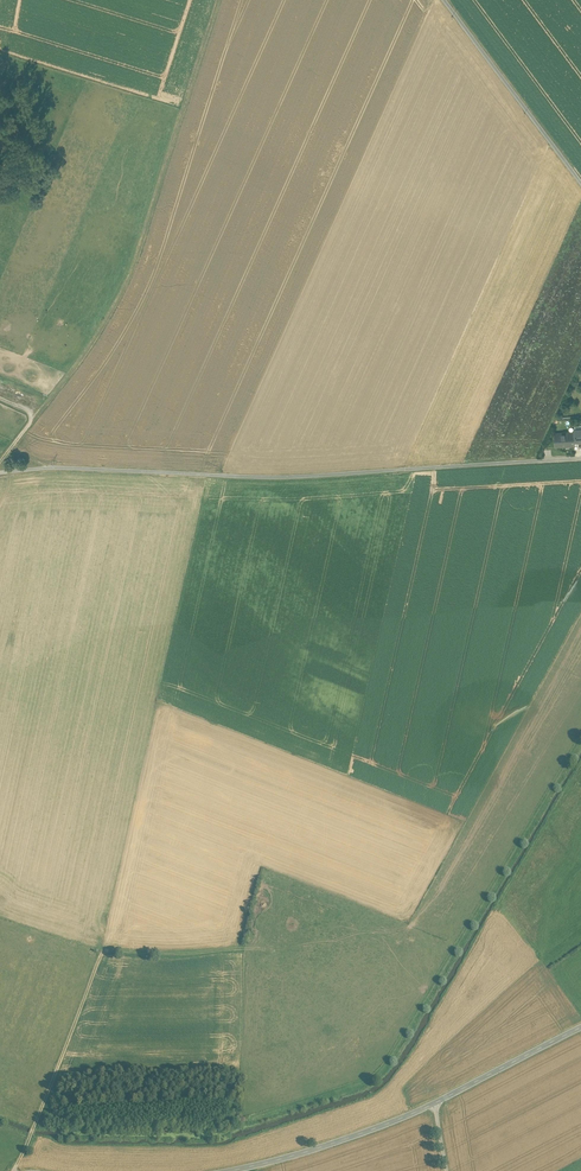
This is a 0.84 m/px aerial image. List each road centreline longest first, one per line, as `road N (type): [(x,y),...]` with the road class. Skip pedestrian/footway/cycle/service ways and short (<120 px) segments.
road 1 (unclassified): [(0,473),(53,467),(281,477),(580,458)]
road 2 (track): [(0,462),(70,375),(126,285),(219,0)]
road 3 (tertiary): [(229,1170),(407,1116),(580,1028)]
road 4 (track): [(68,1043),(102,951),(242,948)]
road 5 (unclassified): [(444,0),(580,182)]
road 6 (track): [(68,1043),(14,1170)]

